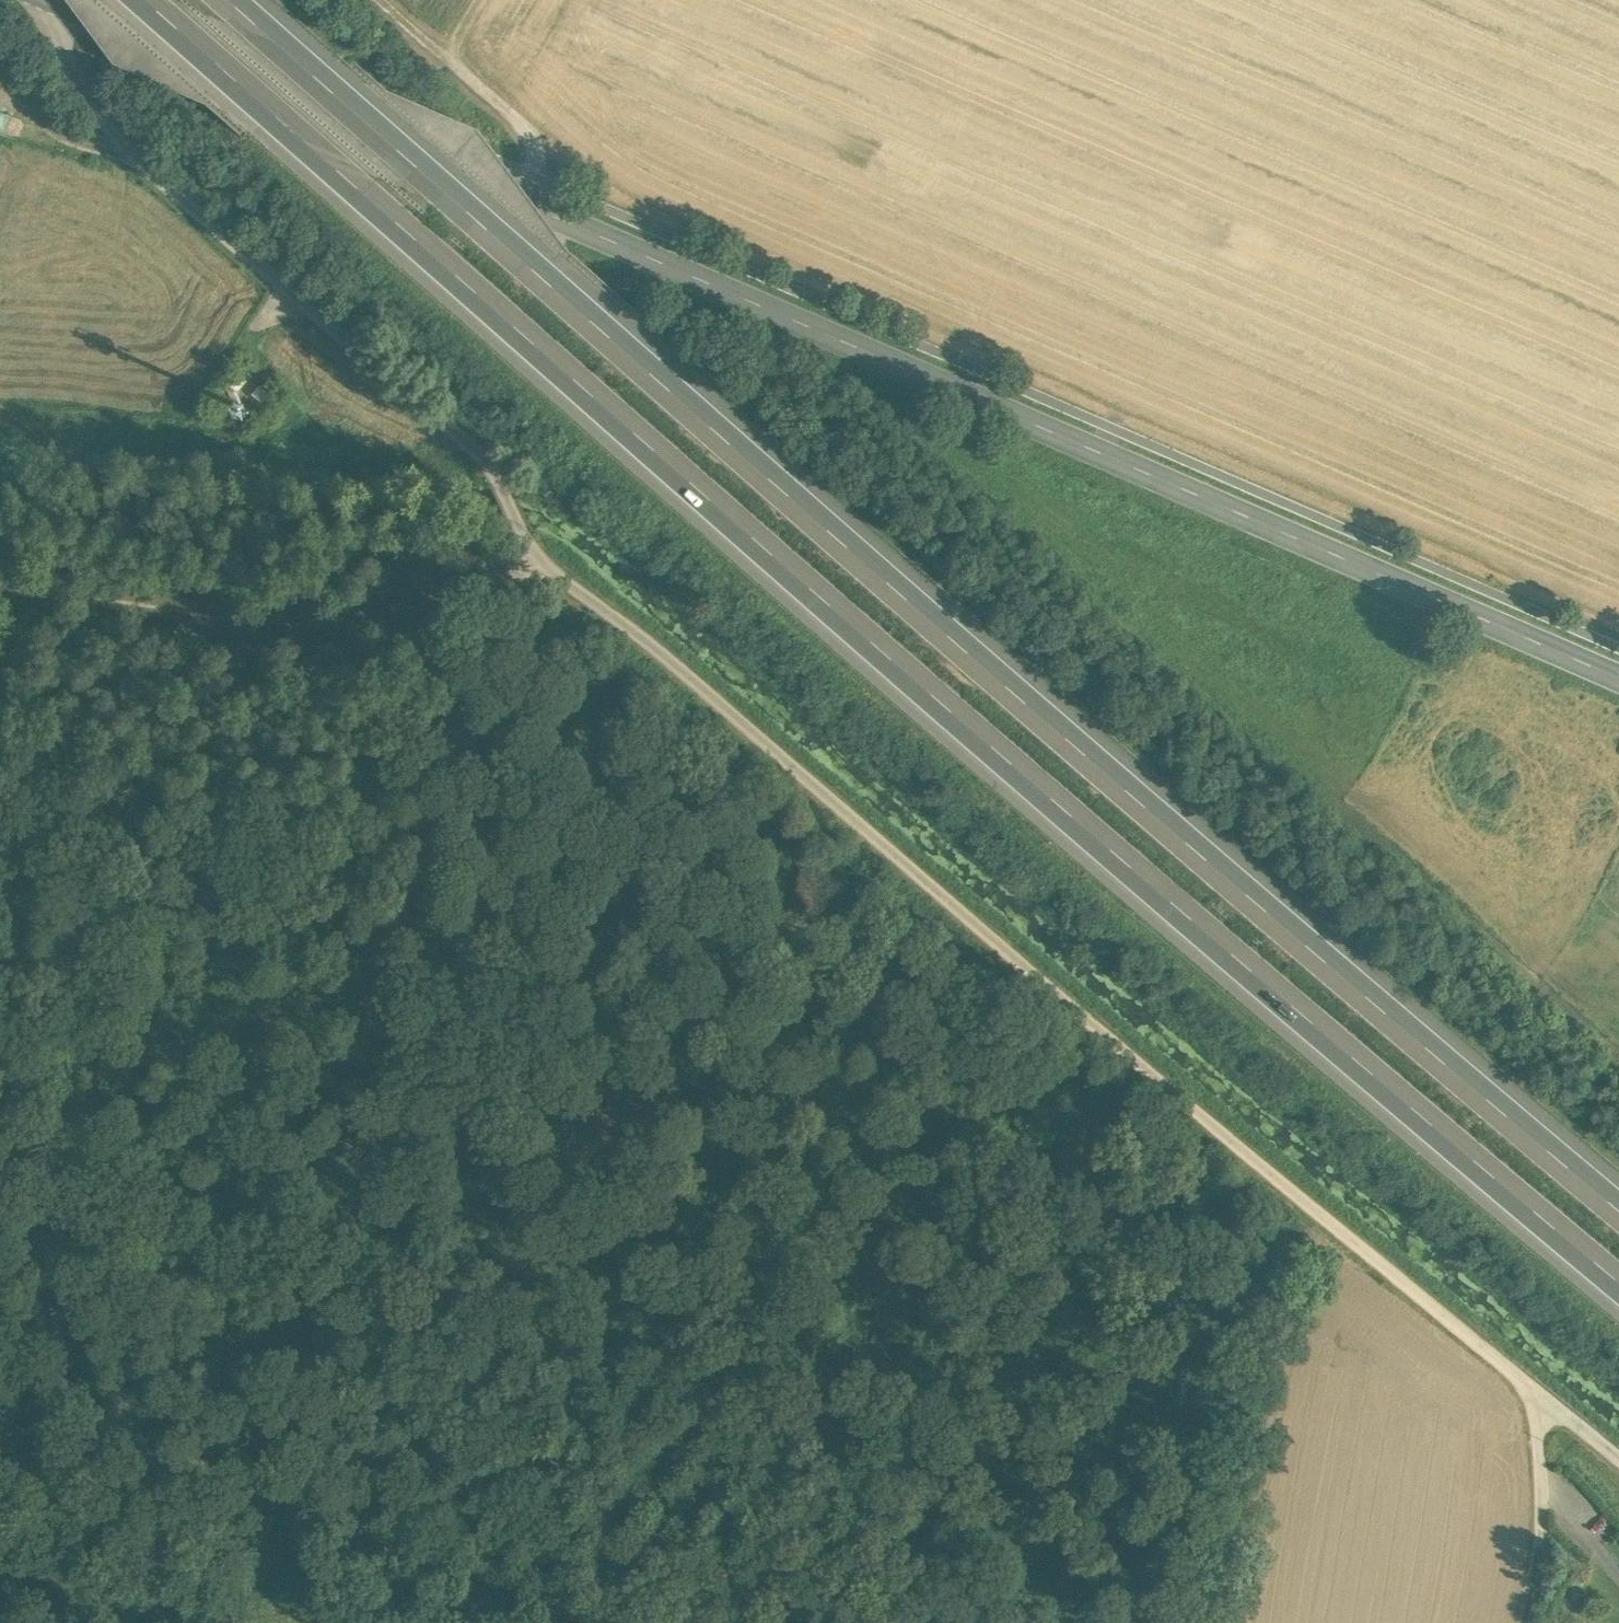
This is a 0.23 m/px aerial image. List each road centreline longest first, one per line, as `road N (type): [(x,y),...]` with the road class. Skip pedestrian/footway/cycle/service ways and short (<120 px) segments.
road 1 (unclassified): [(45,0),(76,81),(141,158),(489,460),(544,558),(636,624),(1113,1041),(1618,1459)]
road 2 (motorway): [(153,0),(1103,836),(1618,1276)]
road 3 (motorway): [(1618,1195),(248,0)]
road 4 (secondary): [(1618,677),(57,0)]
road 5 (track): [(544,558),(338,617),(222,608),(0,565)]
road 6 (track): [(538,207),(535,137),(382,0)]

